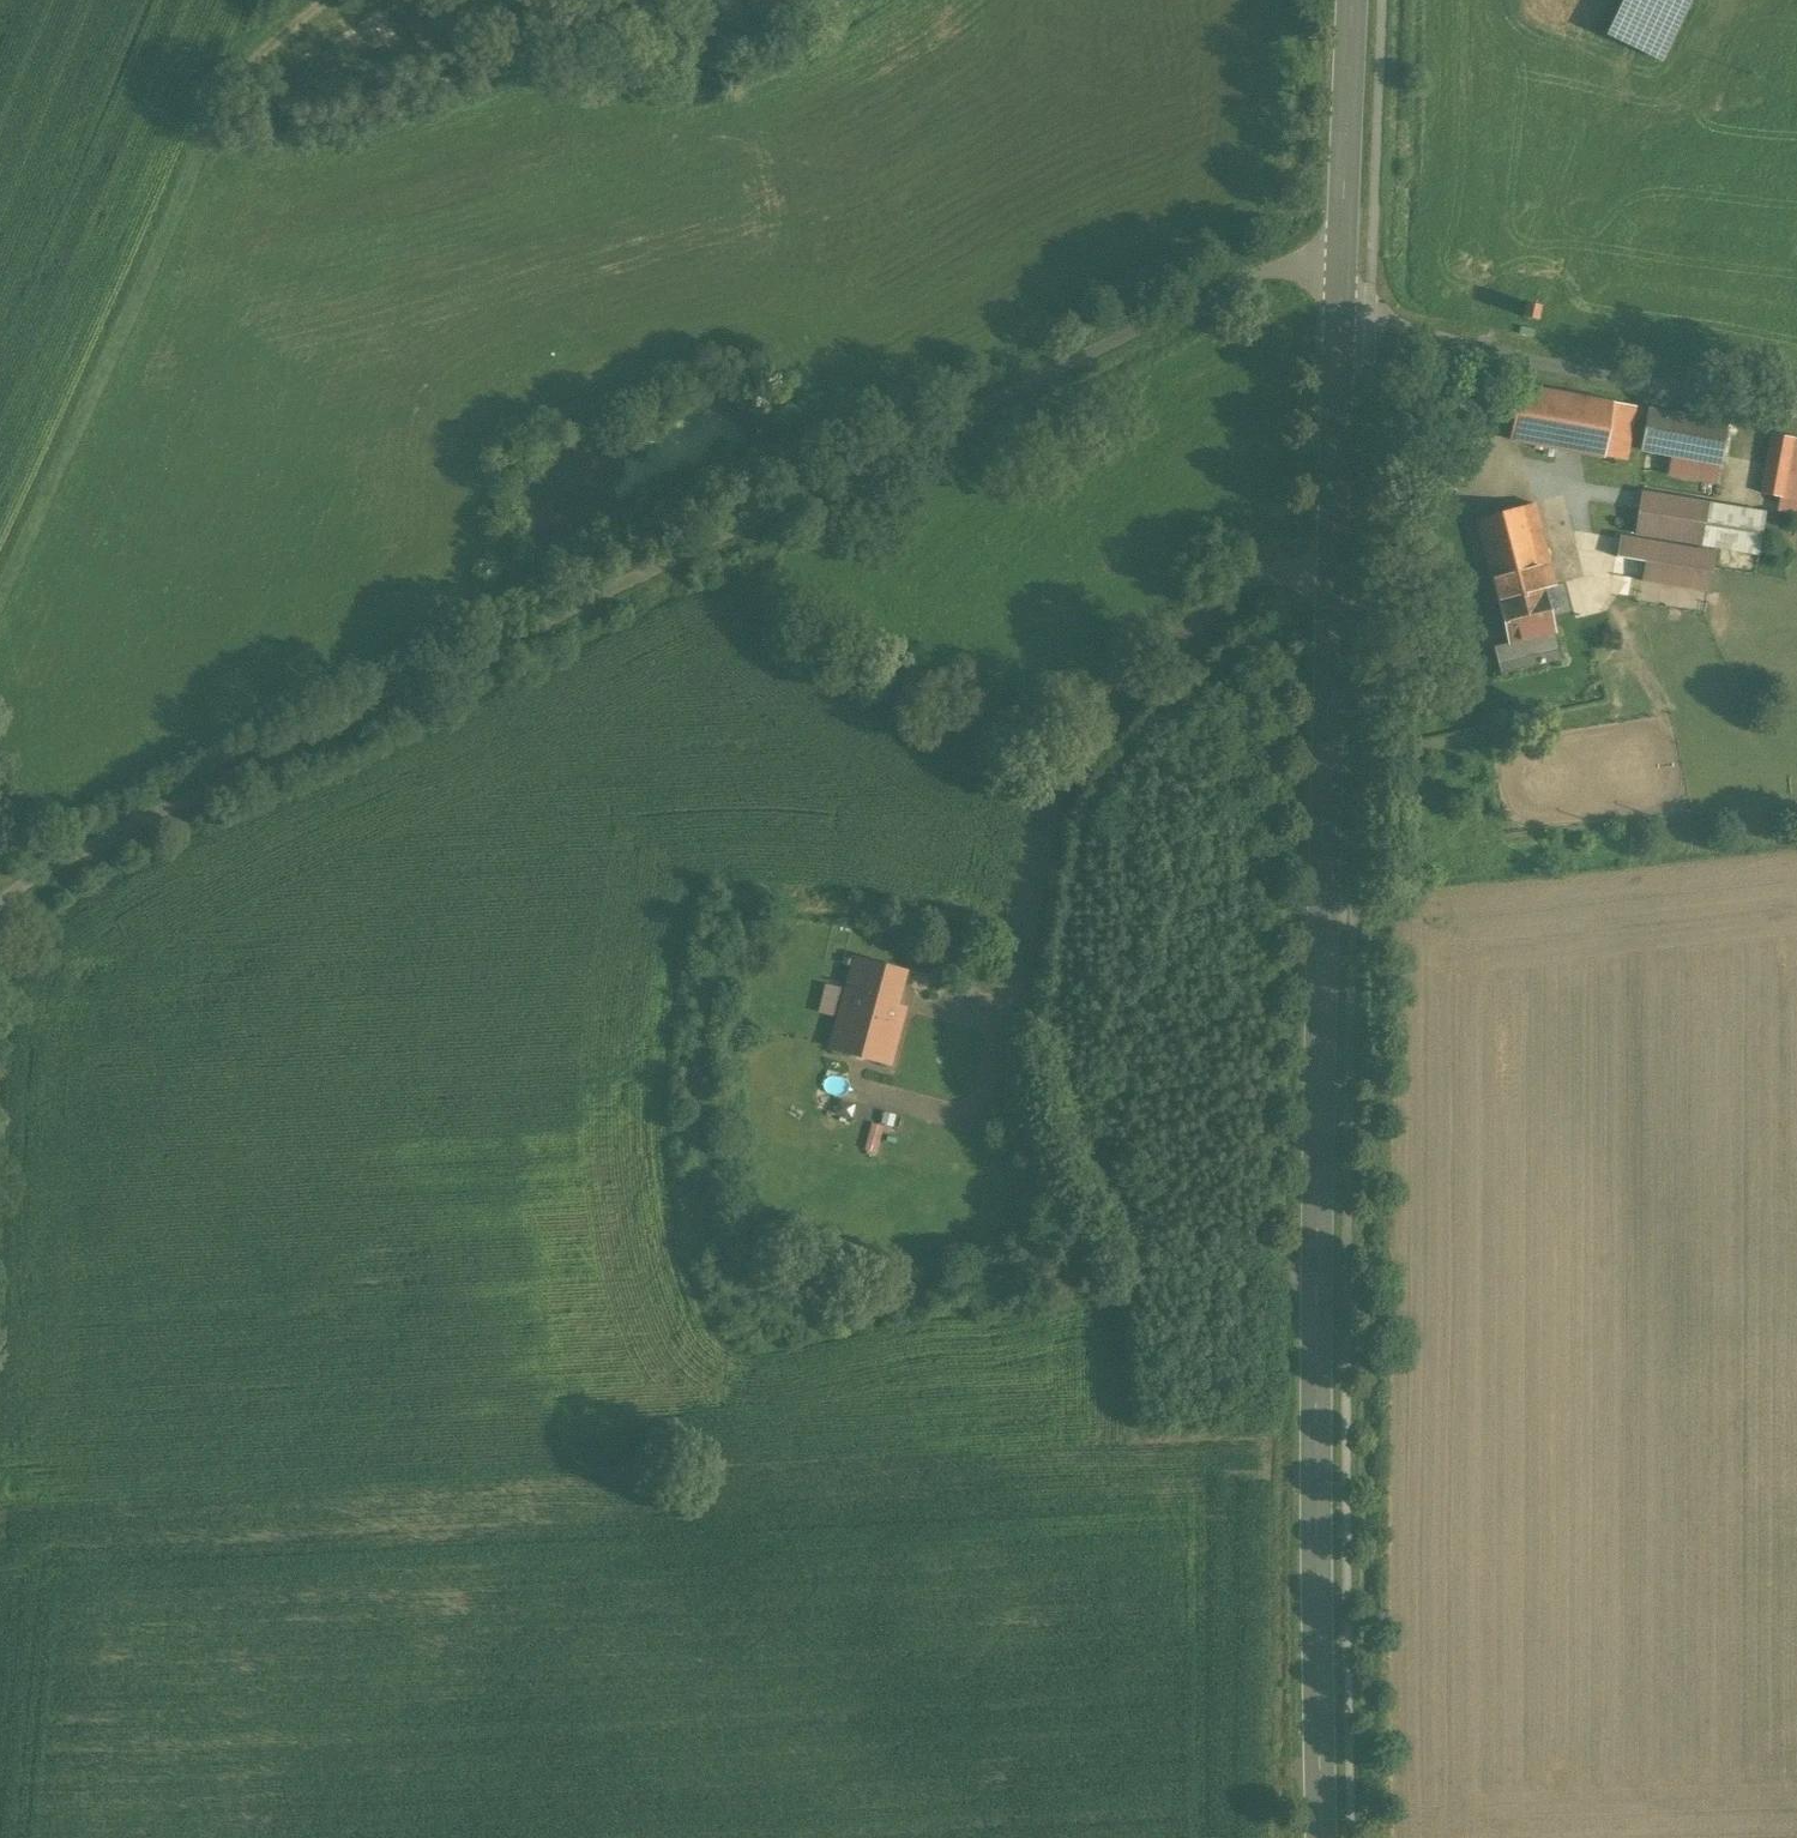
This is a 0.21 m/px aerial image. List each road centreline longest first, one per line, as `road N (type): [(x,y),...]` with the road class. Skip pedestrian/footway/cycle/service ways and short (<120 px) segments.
road 1 (secondary): [(1321,1837),(1317,1188),(1338,320)]
road 2 (unclassified): [(0,903),(68,857),(1234,283),(1277,270),(1341,266)]
road 3 (track): [(0,603),(234,82),(276,36),(331,0)]
road 4 (unclassified): [(1338,320),(1796,411)]
road 5 (secondary): [(1341,266),(1353,0)]

